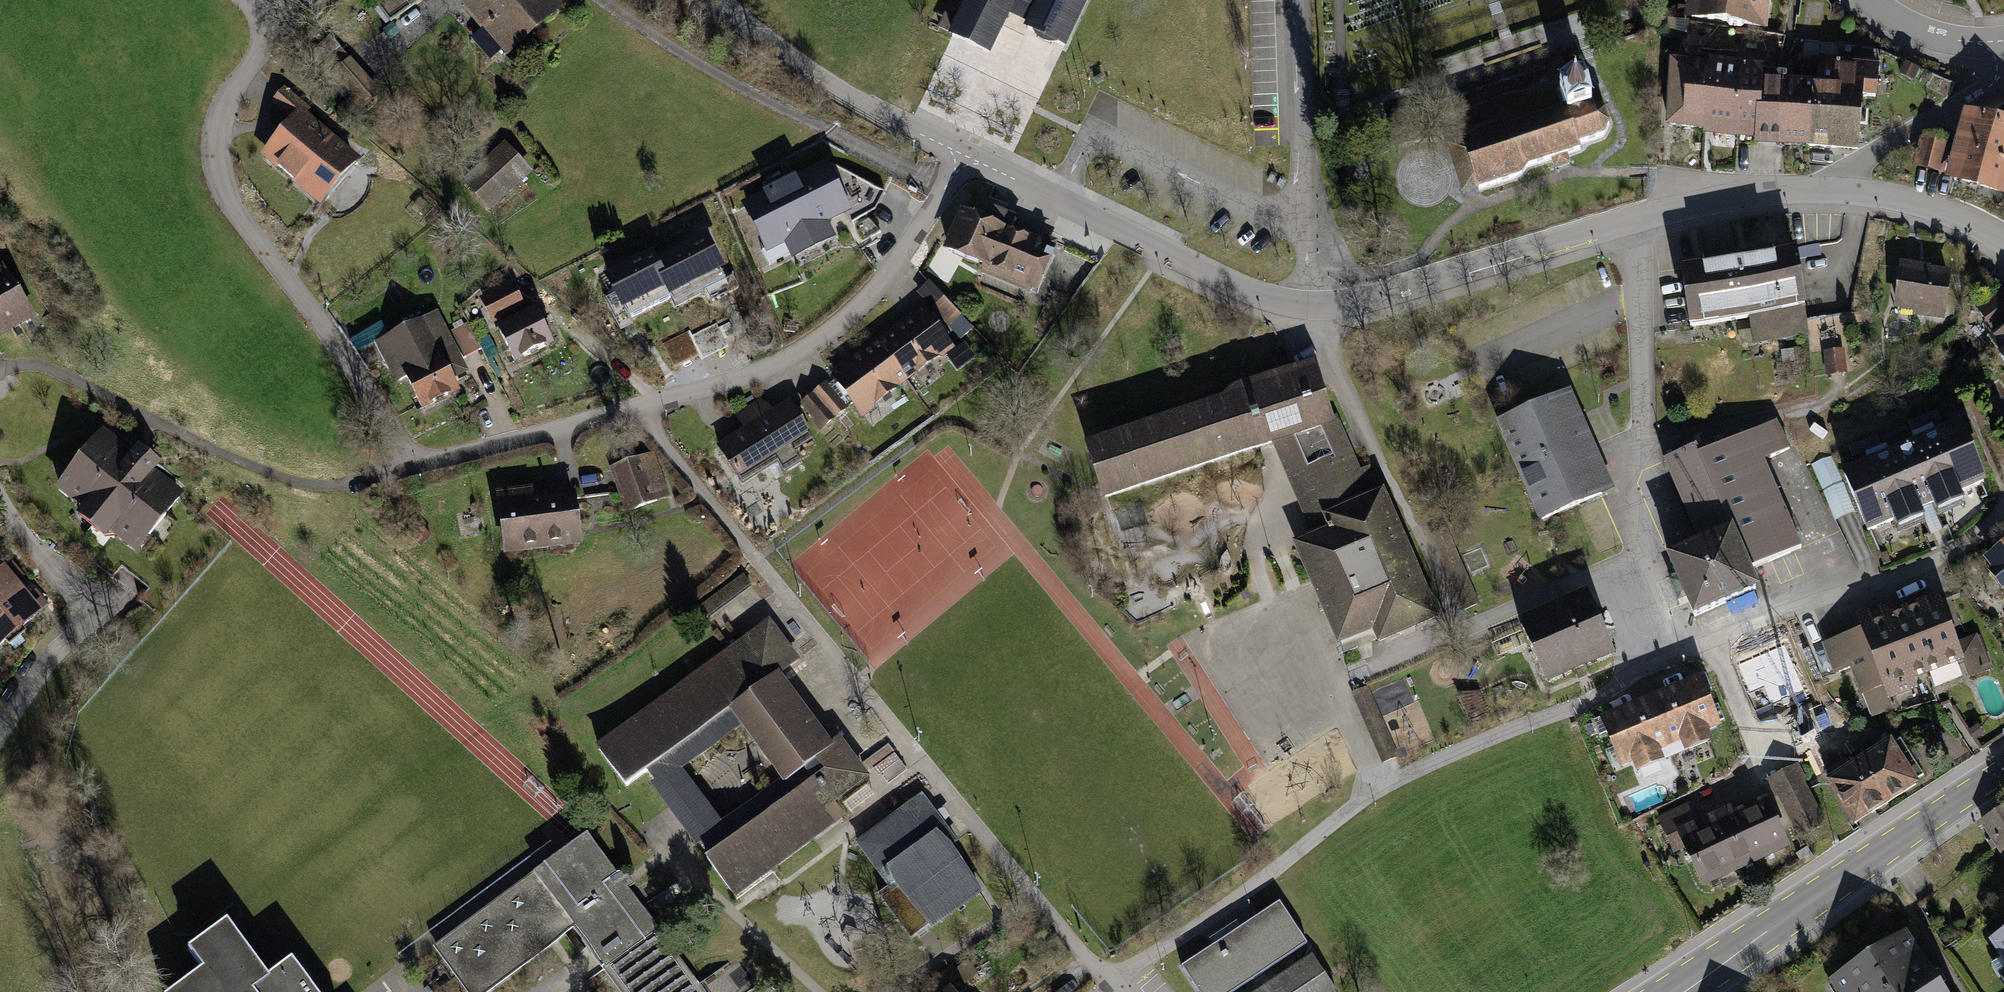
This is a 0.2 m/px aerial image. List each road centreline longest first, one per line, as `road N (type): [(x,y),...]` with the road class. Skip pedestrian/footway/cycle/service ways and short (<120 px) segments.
road 1 (residential): [(964,155),(877,289),(792,356),(717,385),(431,458),(396,438),(227,193),(223,118),(264,34),(246,0)]
road 2 (residential): [(1821,190),(1675,208),(1365,299),(1308,306),(1249,291),(964,155)]
road 3 (tertiary): [(2003,769),(1675,991)]
road 4 (track): [(945,189),(709,69),(603,0)]
road 5 (residential): [(0,732),(52,659),(101,613),(0,502)]
road 6 (residential): [(2003,54),(1984,91),(1821,190)]
road 7 (residential): [(964,155),(788,56)]
road 8 (residential): [(2003,240),(1915,203),(1821,190)]
road 9 (residential): [(1872,0),(1930,34),(2003,40)]

